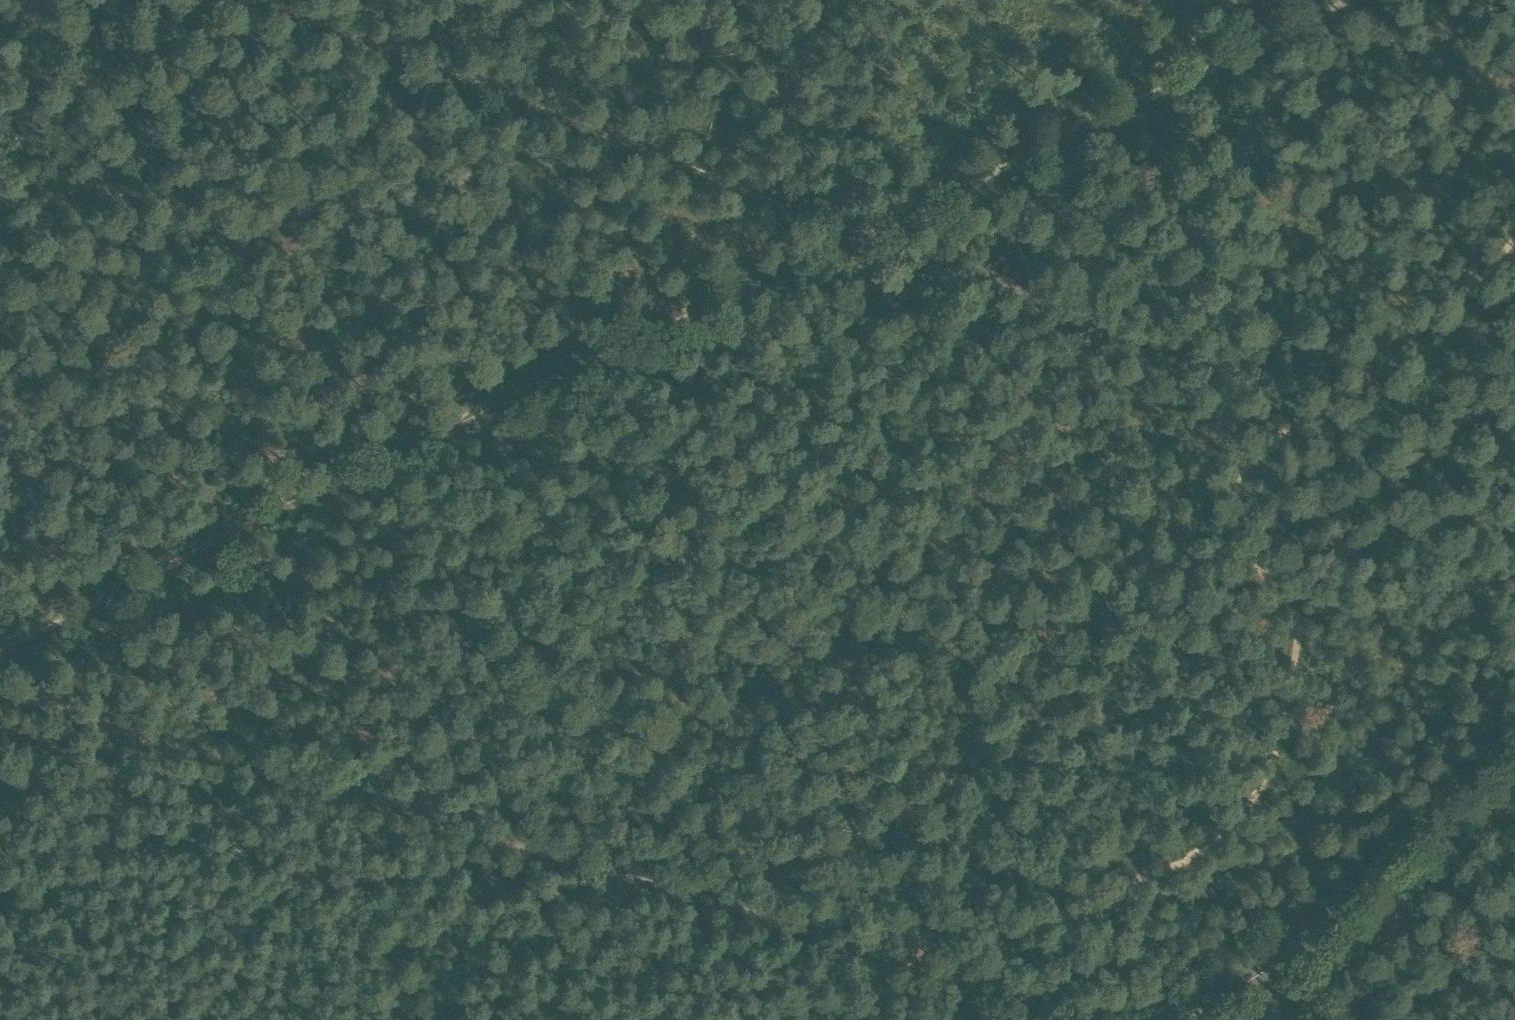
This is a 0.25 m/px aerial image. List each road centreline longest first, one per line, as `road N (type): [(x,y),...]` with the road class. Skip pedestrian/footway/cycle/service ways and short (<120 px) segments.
road 1 (track): [(0,689),(970,979)]
road 2 (track): [(0,664),(873,228)]
road 3 (track): [(873,228),(1028,291),(1070,340),(1044,482),(963,667),(944,780),(931,912),(970,979)]
road 4 (track): [(273,0),(873,228)]
road 5 (track): [(873,228),(1359,0)]
road 6 (unclassified): [(1184,1019),(1312,937),(1514,740)]

